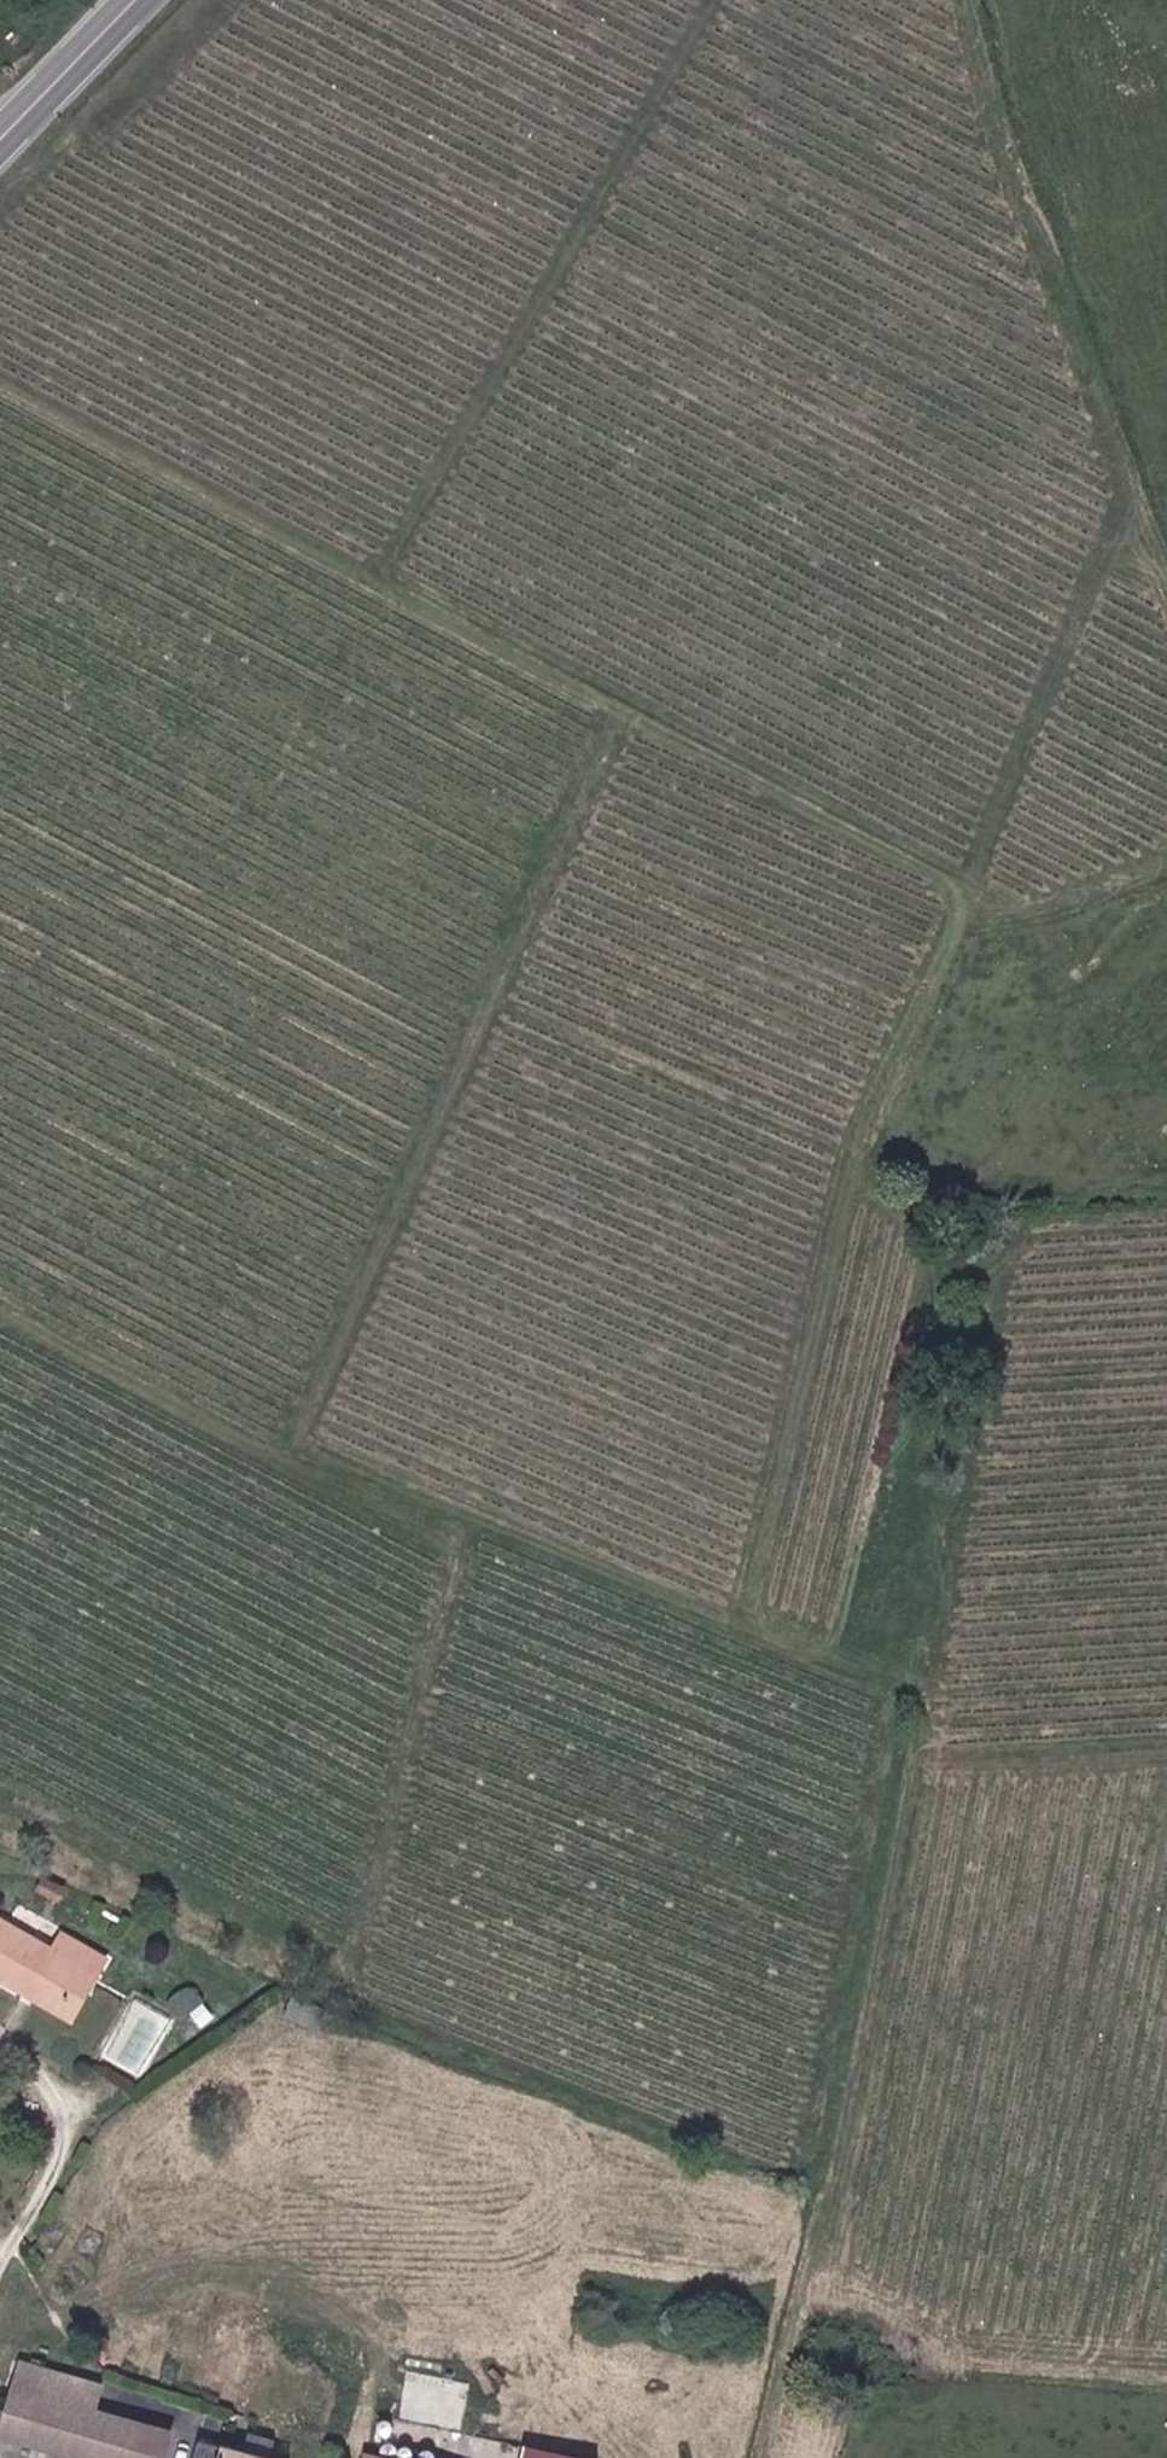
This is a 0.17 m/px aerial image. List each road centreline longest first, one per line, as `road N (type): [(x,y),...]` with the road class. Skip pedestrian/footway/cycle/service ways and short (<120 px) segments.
road 1 (secondary): [(121,0),(0,131)]

